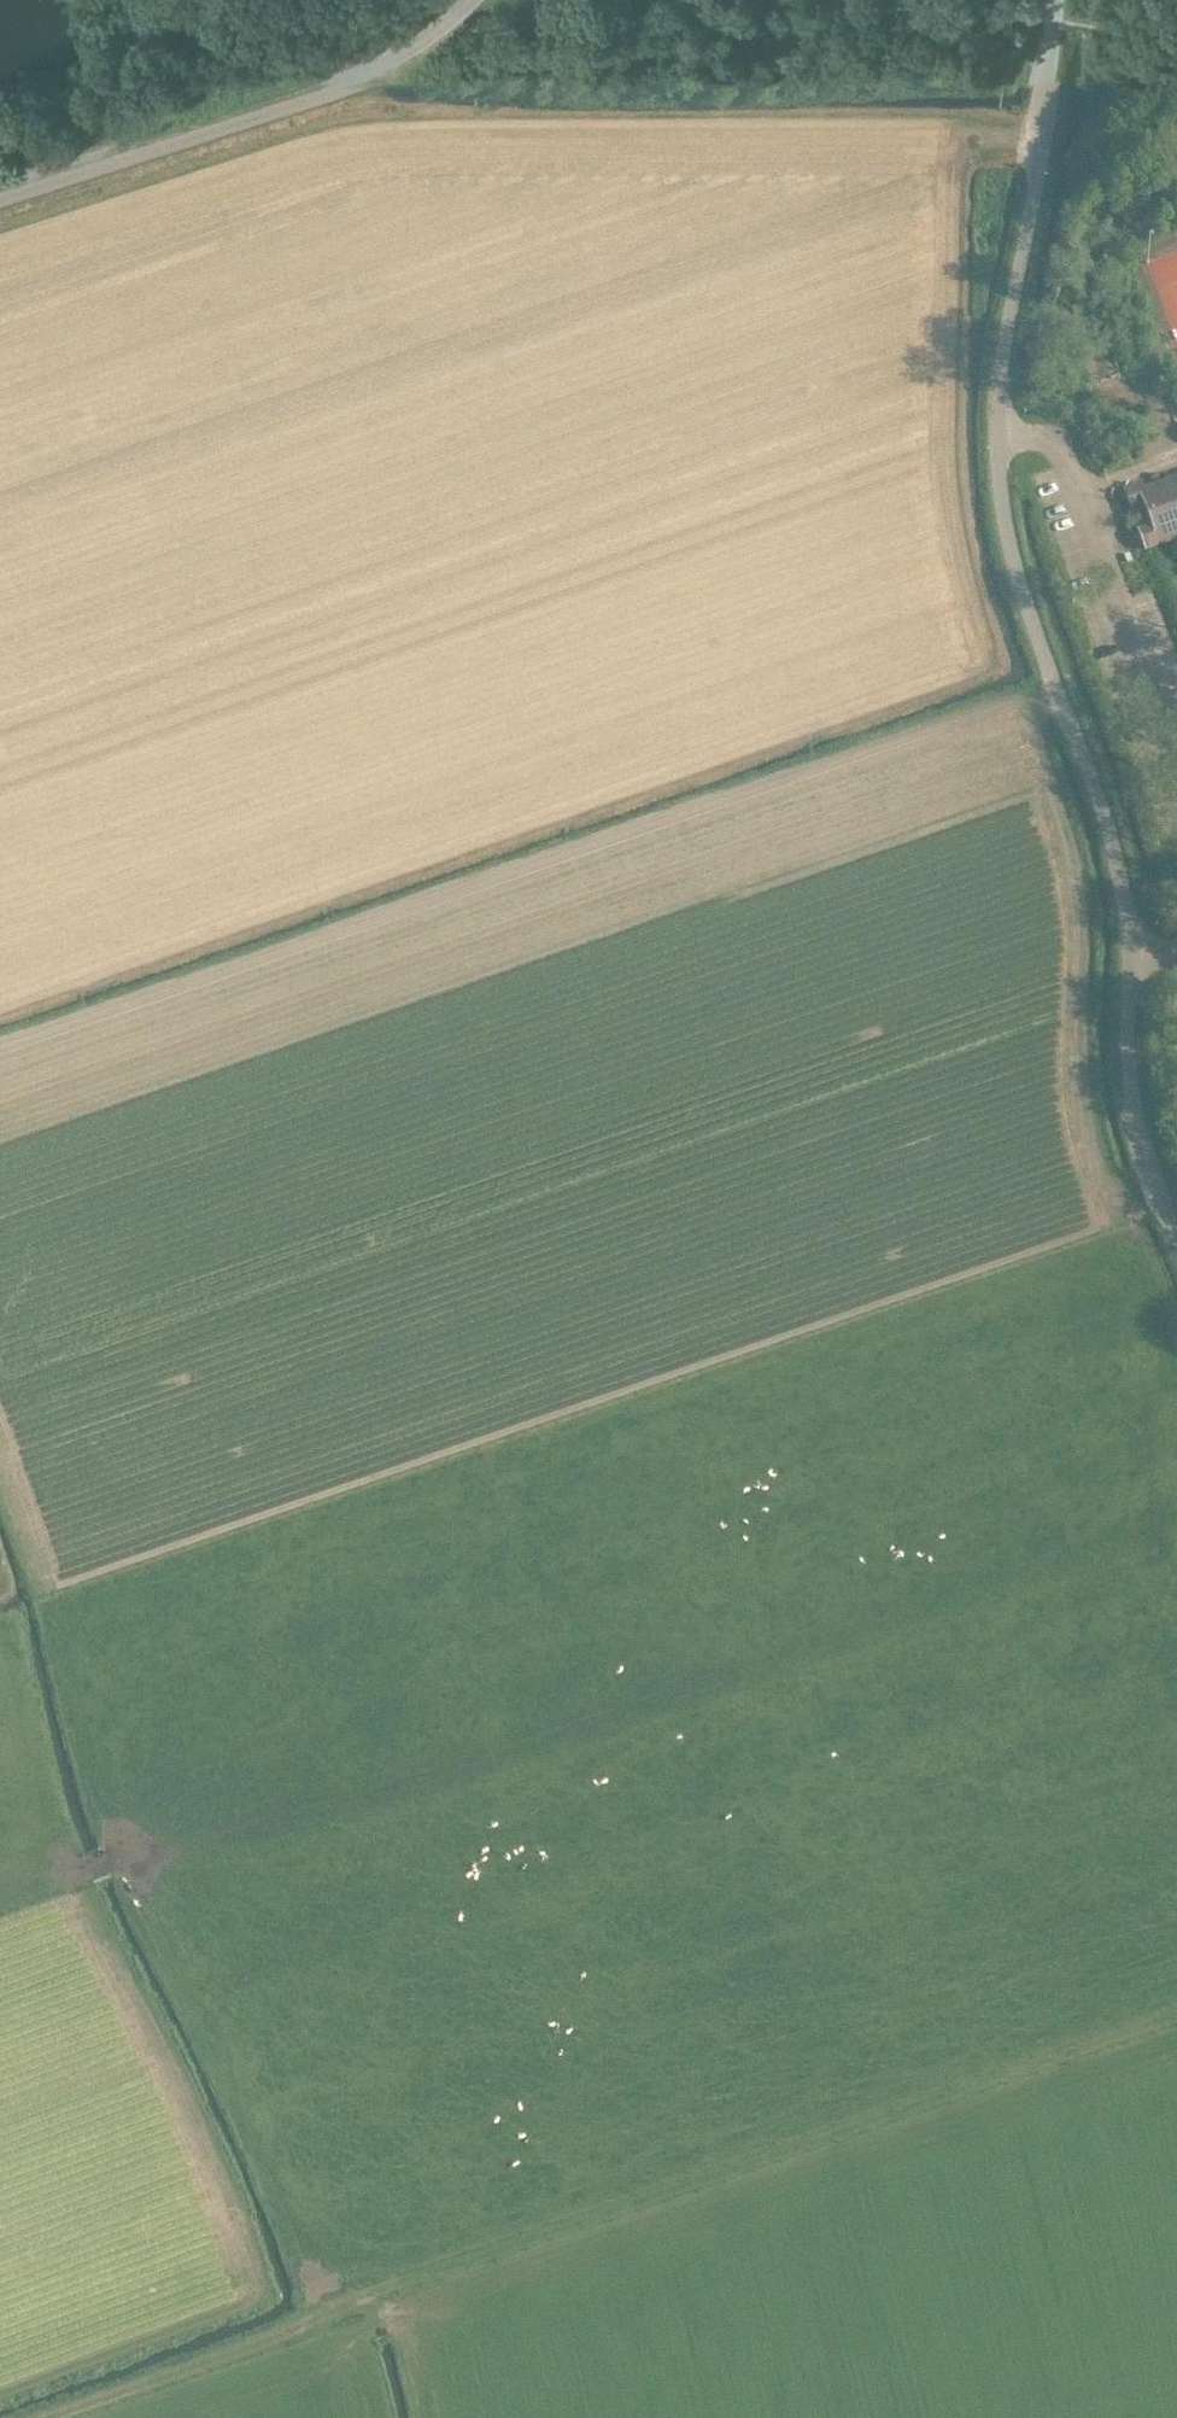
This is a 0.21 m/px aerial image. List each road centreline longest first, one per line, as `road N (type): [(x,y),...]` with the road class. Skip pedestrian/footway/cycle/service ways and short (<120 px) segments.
road 1 (unclassified): [(1176,1243),(1128,1087),(1127,950),(1116,875),(1018,584),(996,476),(996,364),(1058,0)]
road 2 (track): [(34,2417),(465,2253),(1176,2010)]
road 3 (unclassified): [(0,193),(350,80),(424,42),(476,0)]

